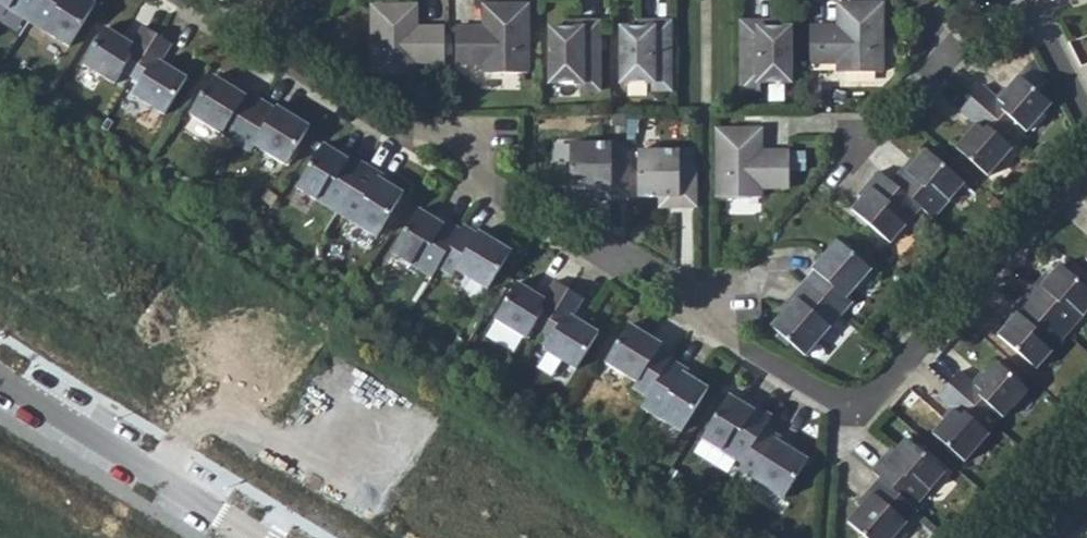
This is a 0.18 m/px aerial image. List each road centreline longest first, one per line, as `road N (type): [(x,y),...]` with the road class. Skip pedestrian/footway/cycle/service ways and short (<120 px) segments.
road 1 (residential): [(276,60),(392,133),(463,160),(480,189),(605,262),(657,274),(848,403),(880,393),(1086,155)]
road 2 (residential): [(249,537),(0,383)]
road 3 (residential): [(915,0),(944,59),(855,144)]
road 4 (residential): [(1086,136),(1024,0)]

